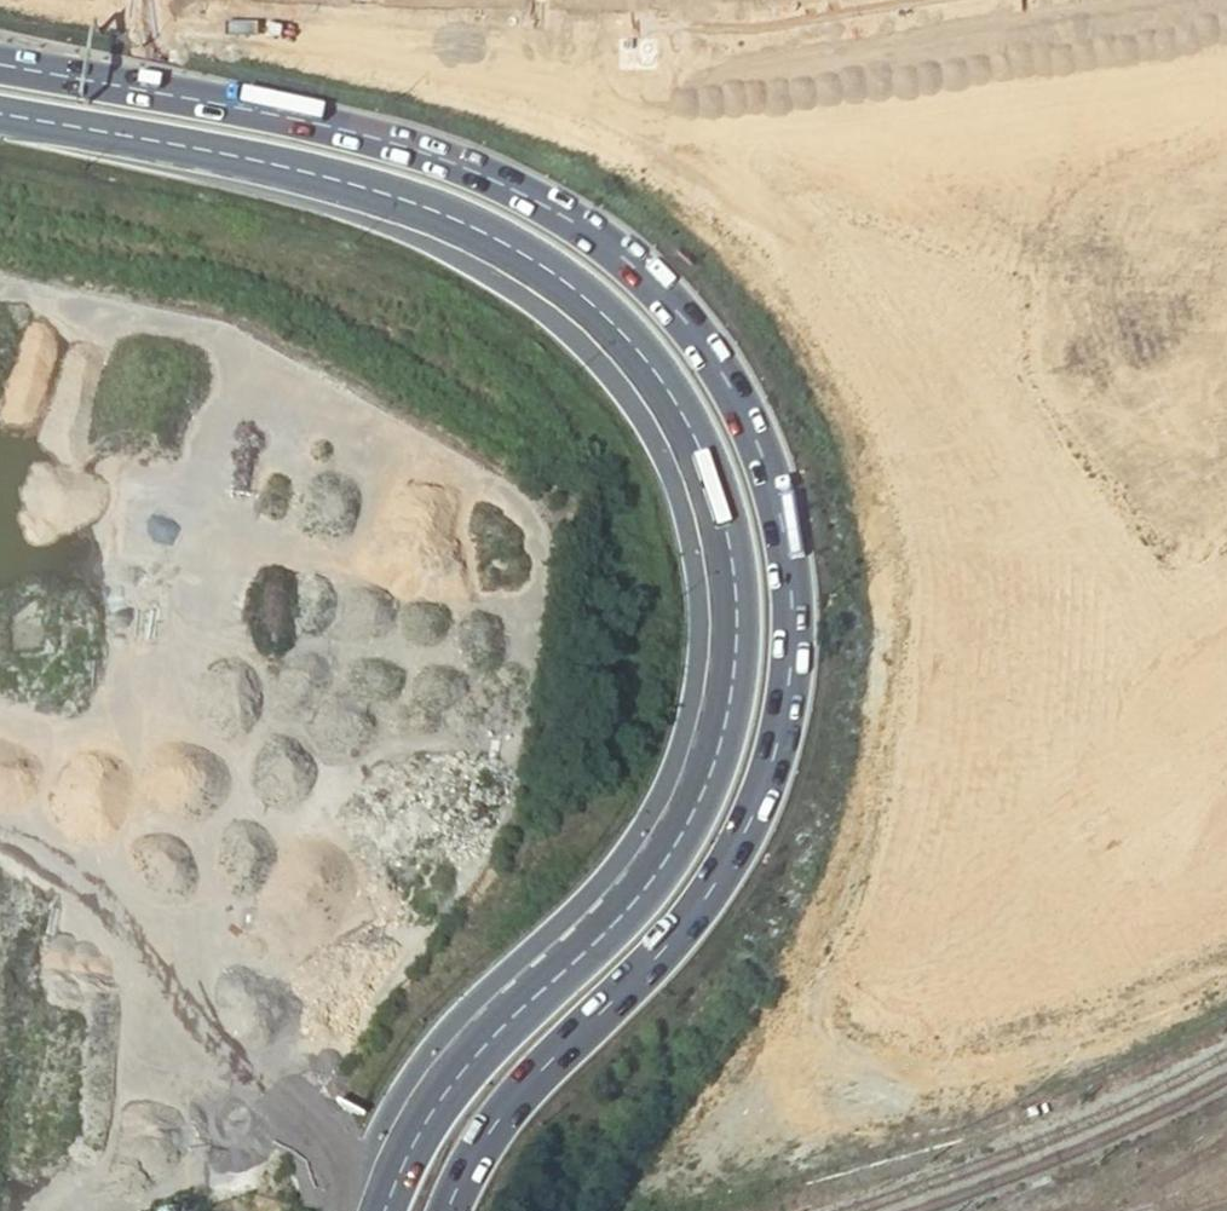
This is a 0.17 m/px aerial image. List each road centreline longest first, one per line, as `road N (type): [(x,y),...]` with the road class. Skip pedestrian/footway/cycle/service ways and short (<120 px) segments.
road 1 (secondary): [(441,1210),(455,1172),(498,1117),(686,925),(729,865),(761,799),(783,725),(786,566),(742,414),(695,332),(644,276),(503,181),(356,130),(0,64)]
road 2 (secondary): [(0,114),(337,188),(464,232),(510,256),(611,338),(659,398),(712,511),(724,636),(701,747),(677,809),(597,925),(484,1026),(436,1082),(392,1150),(367,1210)]

